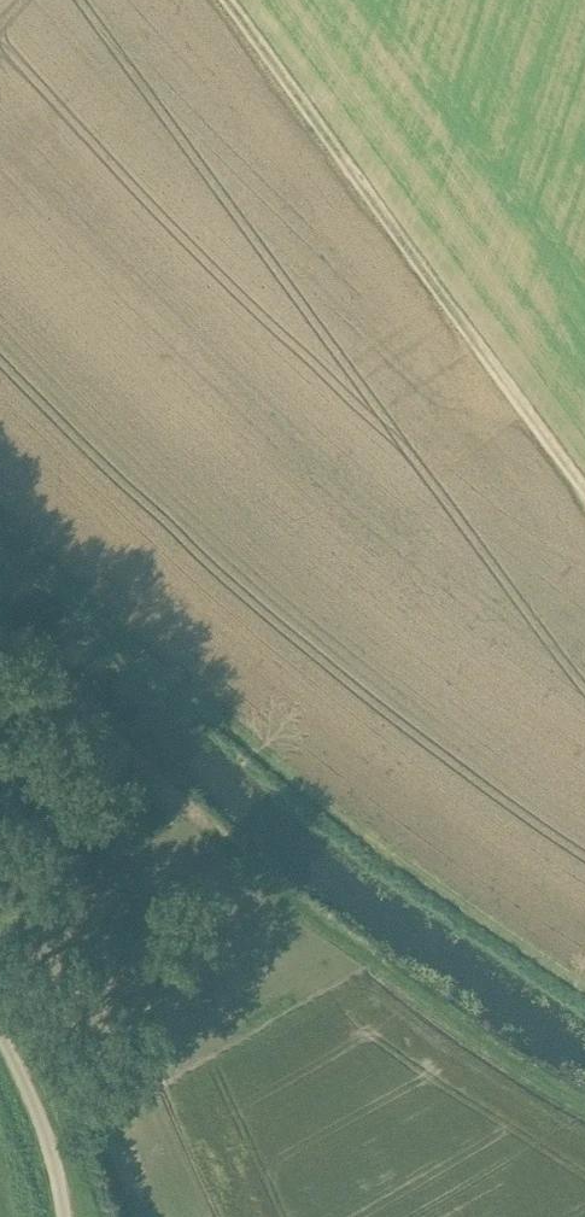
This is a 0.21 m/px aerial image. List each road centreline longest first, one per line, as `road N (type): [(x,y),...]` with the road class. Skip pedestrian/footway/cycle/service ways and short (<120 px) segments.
road 1 (tertiary): [(68,1216),(51,1148),(0,1044)]

